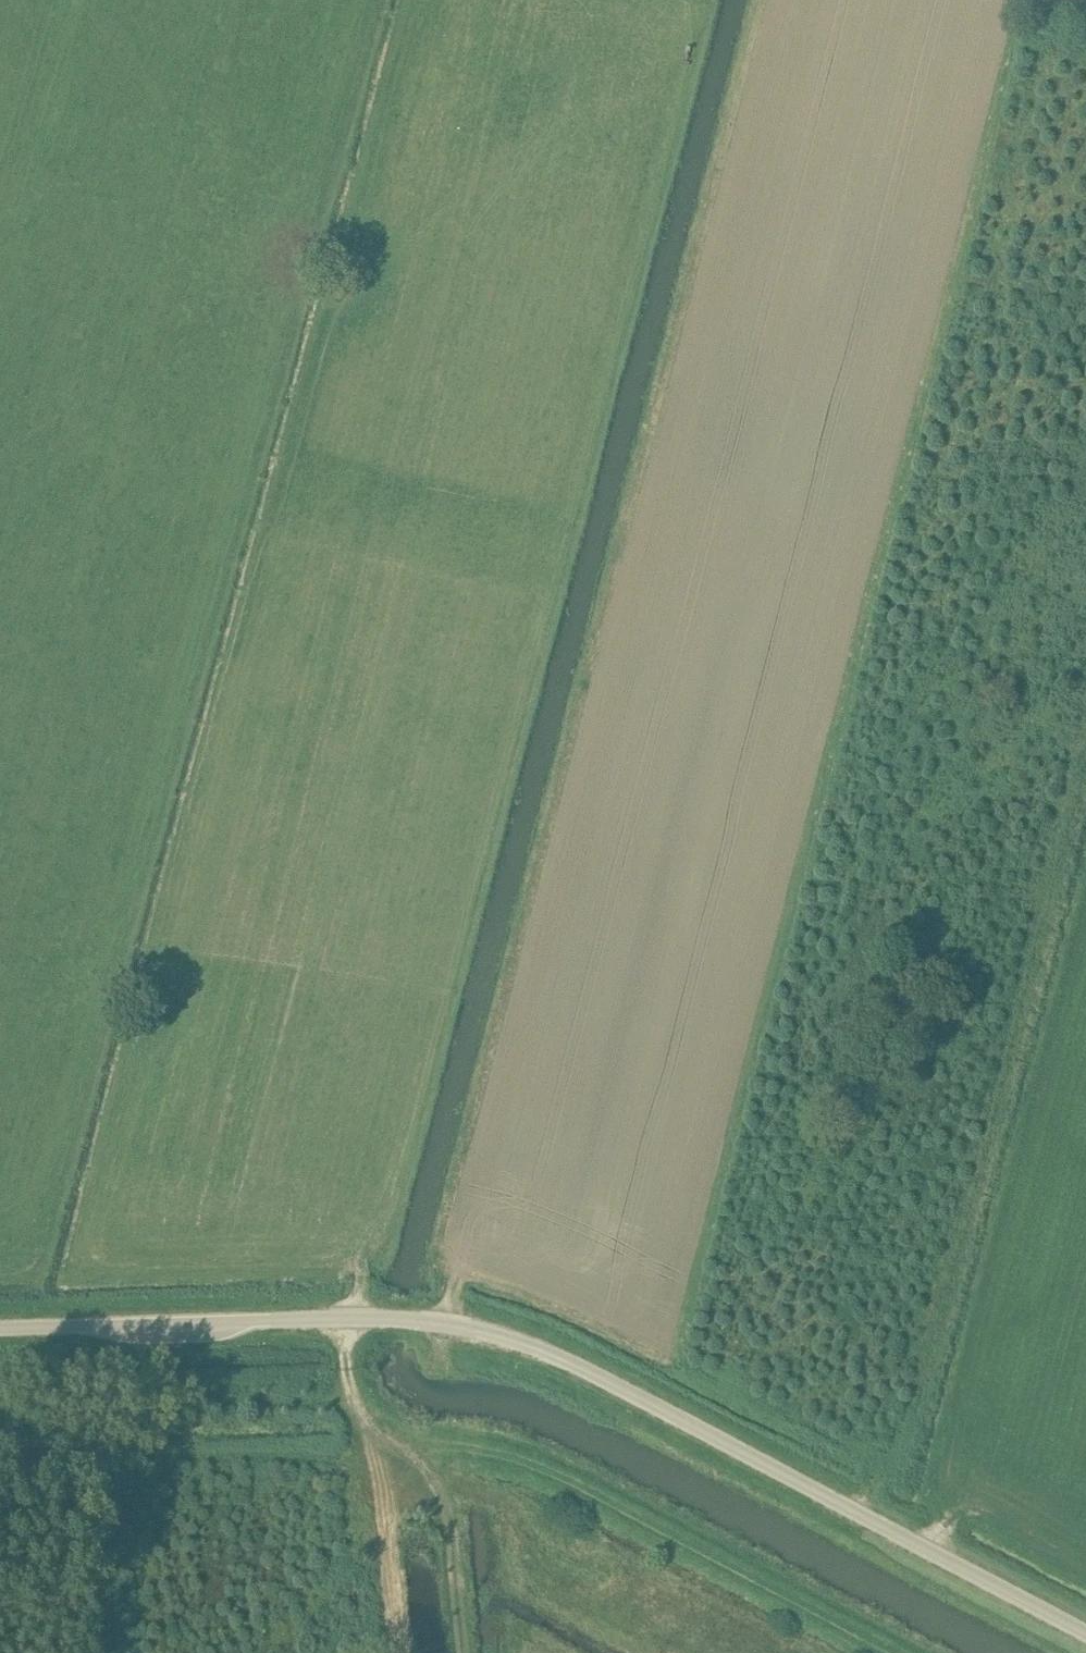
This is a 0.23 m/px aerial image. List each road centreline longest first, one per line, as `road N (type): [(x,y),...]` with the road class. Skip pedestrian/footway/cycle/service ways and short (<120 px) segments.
road 1 (unclassified): [(1085,1634),(604,1378),(494,1330),(397,1318),(0,1331)]
road 2 (track): [(460,1652),(442,1499),(428,1470),(370,1416),(343,1353)]

